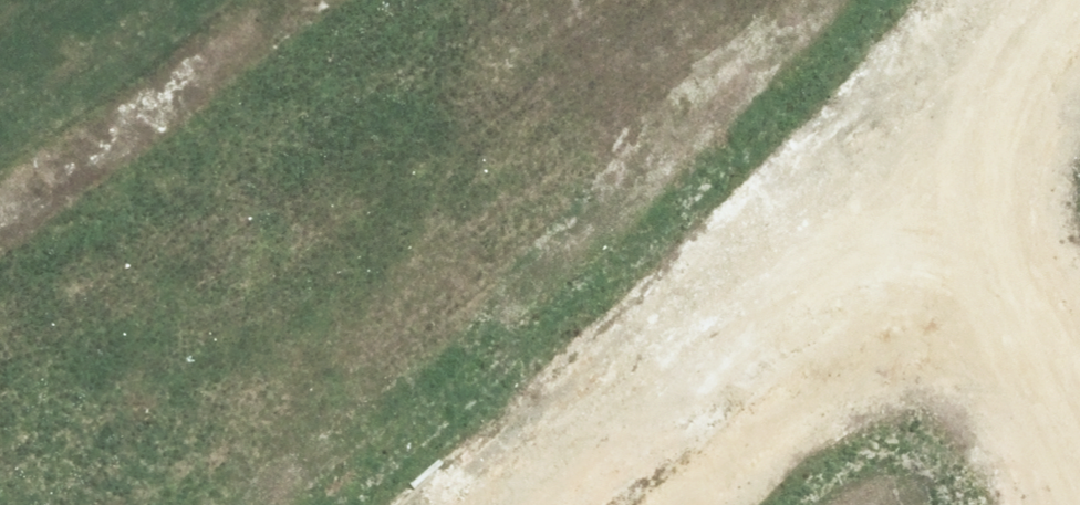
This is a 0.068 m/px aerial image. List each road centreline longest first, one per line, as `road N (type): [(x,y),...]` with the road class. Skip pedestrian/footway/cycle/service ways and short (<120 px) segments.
road 1 (residential): [(485,504),(670,355),(876,138)]
road 2 (residential): [(0,223),(315,0)]
road 3 (residential): [(876,138),(1079,374)]
road 4 (residential): [(876,138),(1007,0)]

